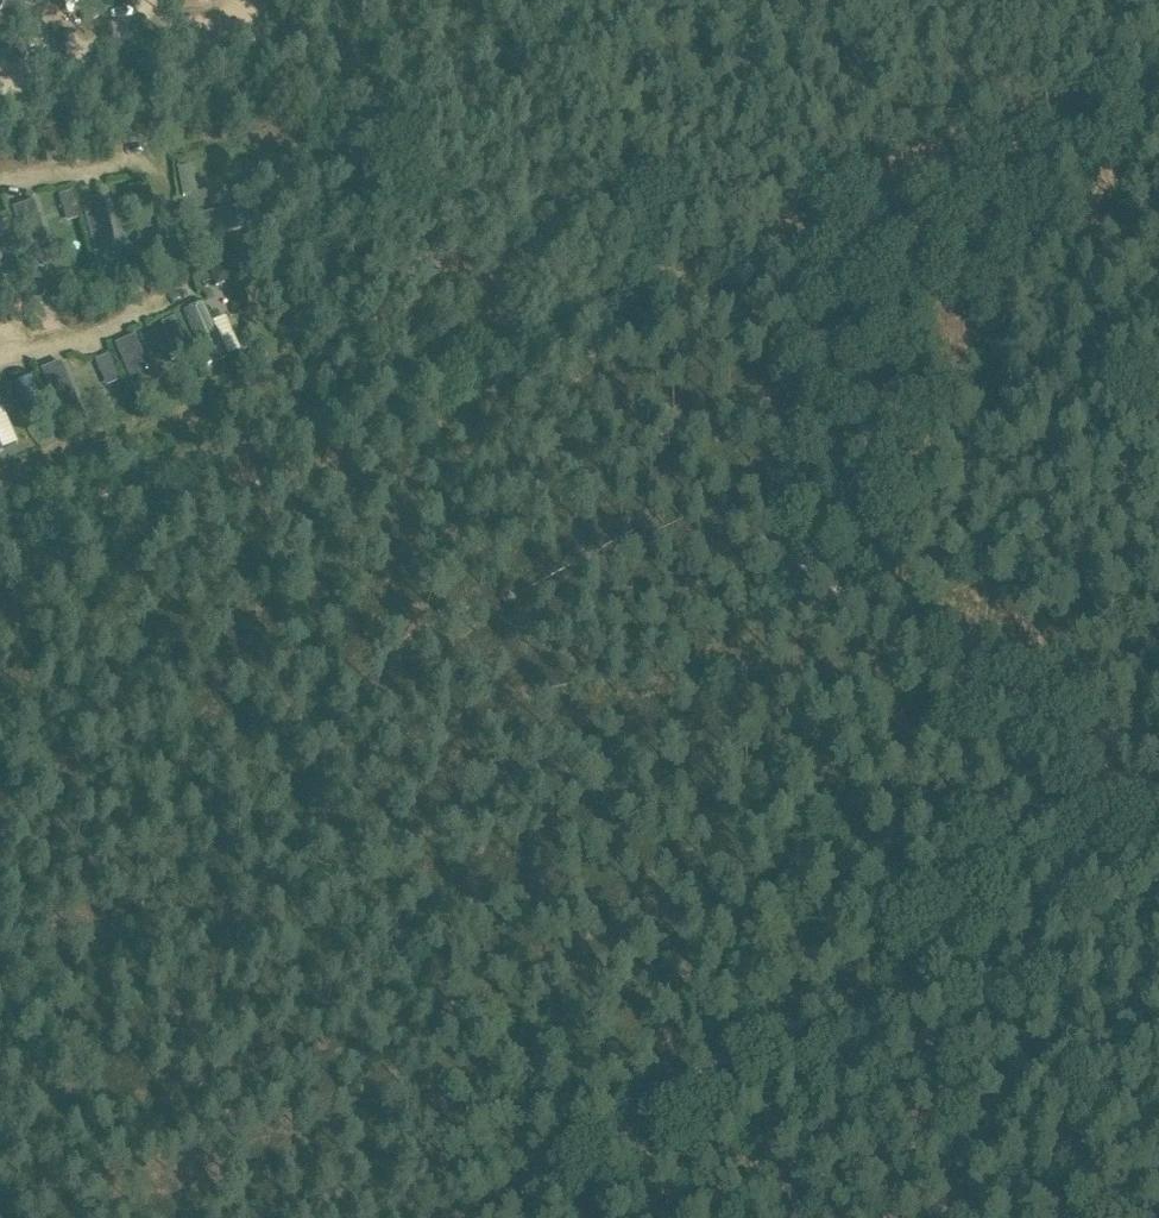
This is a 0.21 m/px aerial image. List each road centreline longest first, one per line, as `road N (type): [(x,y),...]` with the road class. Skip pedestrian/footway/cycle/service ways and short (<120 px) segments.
road 1 (track): [(793,232),(810,299),(781,523),(791,550),(915,642),(958,687),(969,730),(957,876),(946,903),(855,991),(699,1069),(629,1129),(481,1217)]

